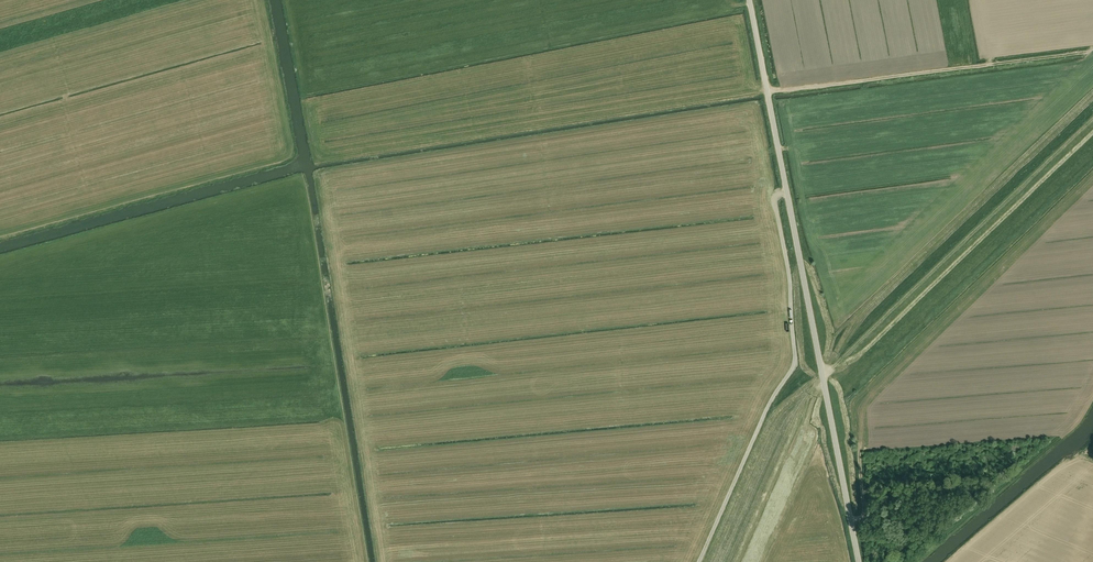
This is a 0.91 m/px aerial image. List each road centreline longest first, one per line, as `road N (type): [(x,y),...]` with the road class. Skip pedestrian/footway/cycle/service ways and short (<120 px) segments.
road 1 (tertiary): [(860,561),(749,0)]
road 2 (track): [(699,561),(795,366),(775,202),(786,191)]
road 3 (track): [(823,377),(1092,119)]
road 4 (track): [(767,92),(1089,52)]

